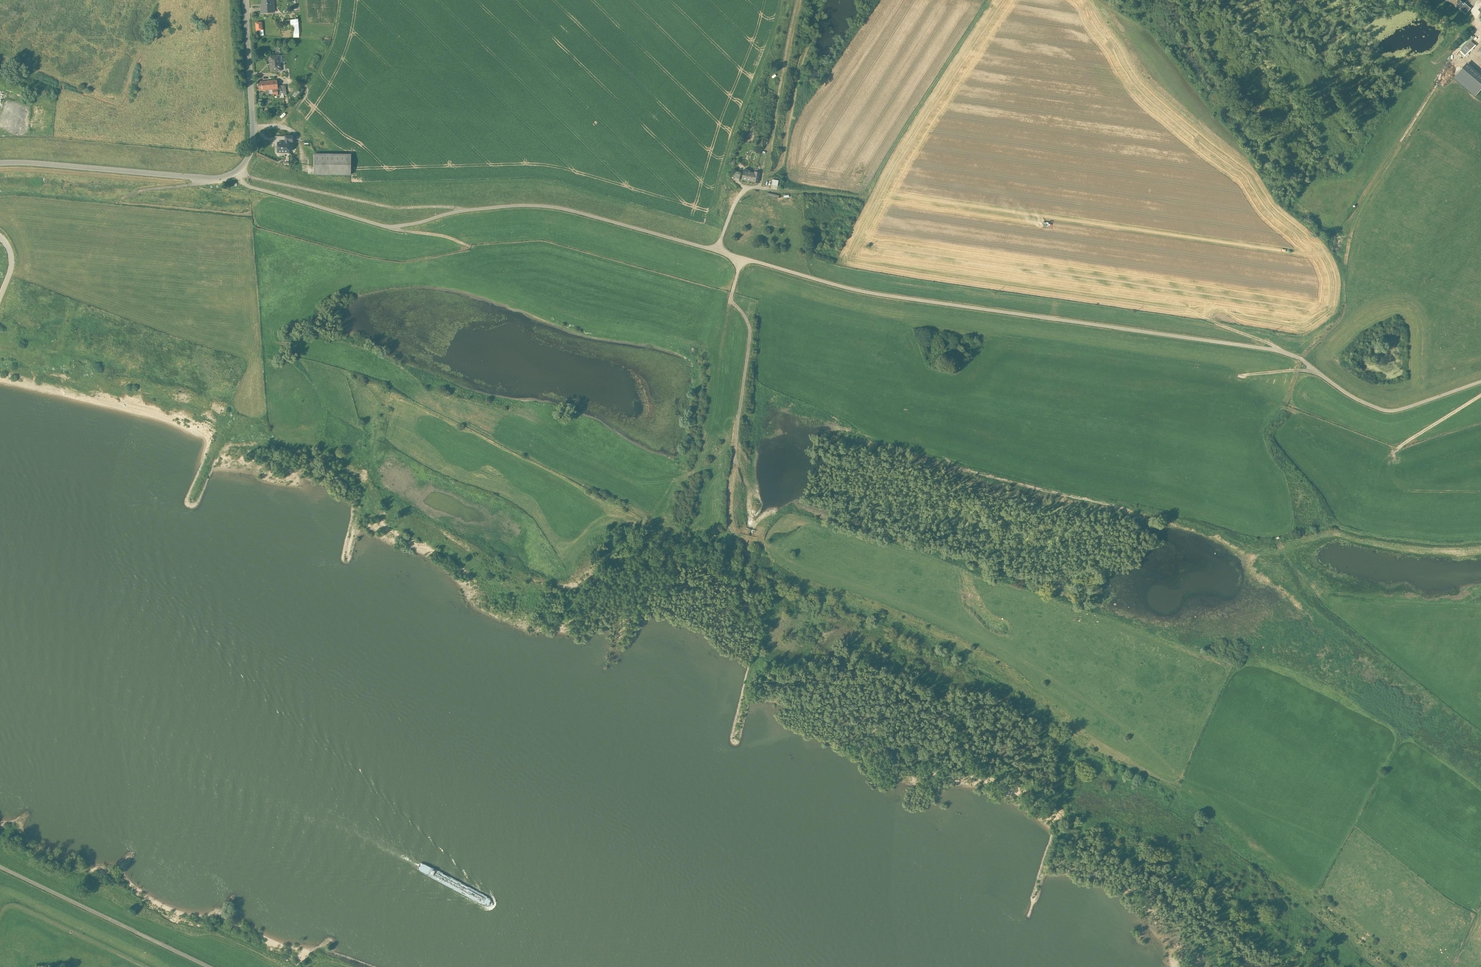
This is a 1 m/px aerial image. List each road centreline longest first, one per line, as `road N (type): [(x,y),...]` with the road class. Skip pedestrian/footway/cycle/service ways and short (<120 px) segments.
road 1 (unclassified): [(1480,381),(1388,411),(1273,349),(885,296),(552,206),(462,210),(391,228),(250,187),(234,173)]
road 2 (track): [(753,299),(728,506),(735,535),(764,541),(823,581),(1012,656),(1098,740),(1239,798),(1361,824),(1480,913)]
road 3 (track): [(759,187),(866,195),(986,0)]
road 4 (track): [(741,257),(702,460),(670,486)]
road 5 (secondary): [(234,173),(210,178),(0,163)]
road 6 (unclassified): [(0,867),(210,966)]
road 7 (track): [(462,210),(391,208),(234,173)]
road 8 (track): [(759,187),(795,0)]
road 9 (secondary): [(234,173),(253,142),(245,0)]
road 10 (track): [(760,180),(781,164),(816,20)]
road 11 (track): [(253,129),(281,124),(311,85),(333,41),(340,0)]
road 12 (track): [(1346,297),(1340,319),(1300,361),(1284,405)]

